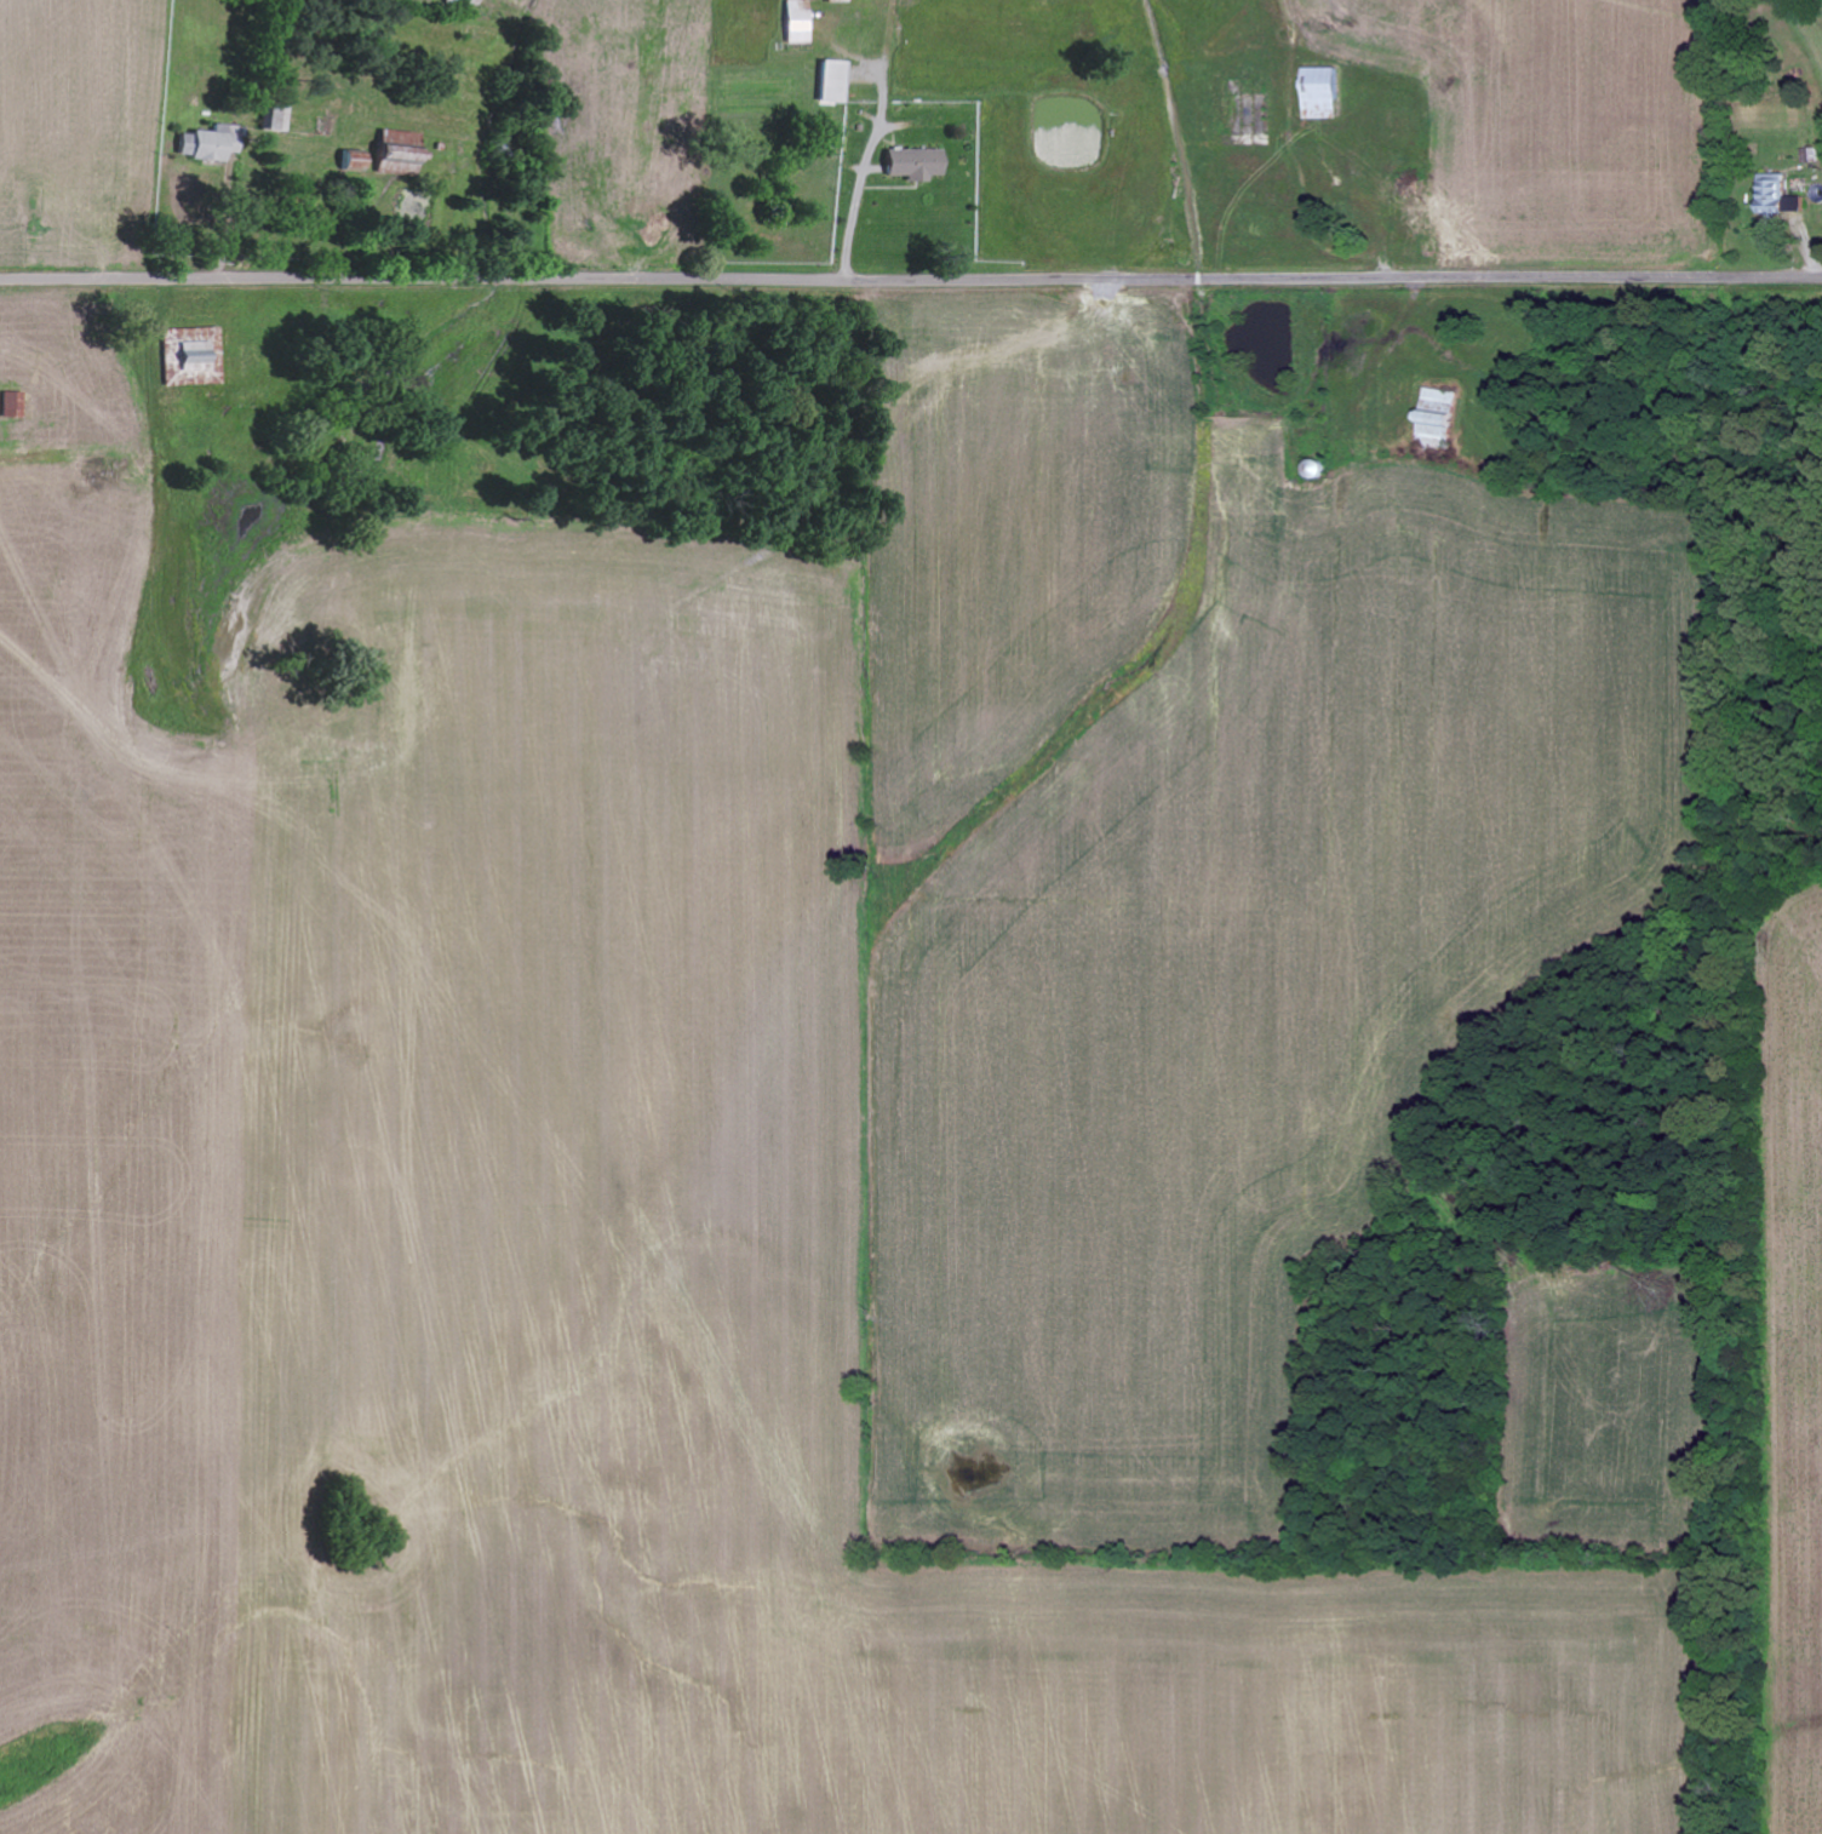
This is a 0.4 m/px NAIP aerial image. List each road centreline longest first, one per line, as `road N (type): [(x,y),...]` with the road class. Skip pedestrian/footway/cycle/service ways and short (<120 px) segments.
road 1 (tertiary): [(0,277),(1726,271)]

